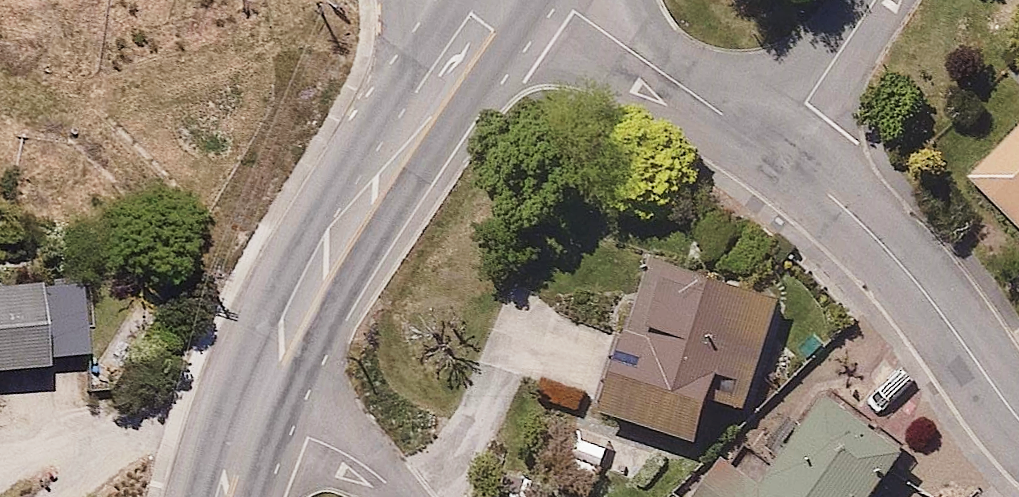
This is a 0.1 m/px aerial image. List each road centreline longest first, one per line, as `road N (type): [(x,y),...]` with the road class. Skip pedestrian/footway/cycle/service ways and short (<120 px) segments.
road 1 (primary): [(498,0),(327,255),(251,412)]
road 2 (residential): [(775,155),(903,265),(1018,418)]
road 3 (residential): [(555,0),(775,155)]
road 4 (residential): [(775,155),(873,0)]
road 5 (residential): [(251,412),(353,457),(404,496)]

